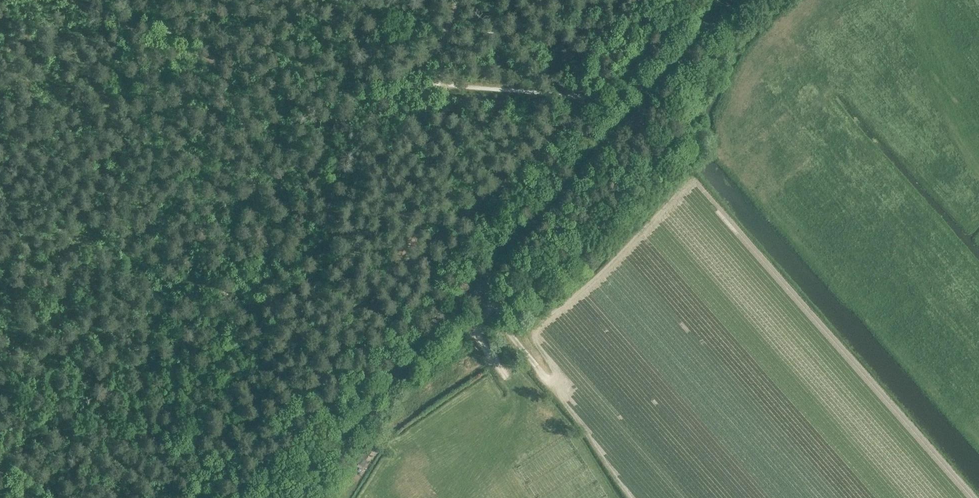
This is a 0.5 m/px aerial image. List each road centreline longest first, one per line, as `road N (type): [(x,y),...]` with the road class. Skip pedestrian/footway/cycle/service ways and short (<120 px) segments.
road 1 (secondary): [(295,497),(403,360),(726,0)]

